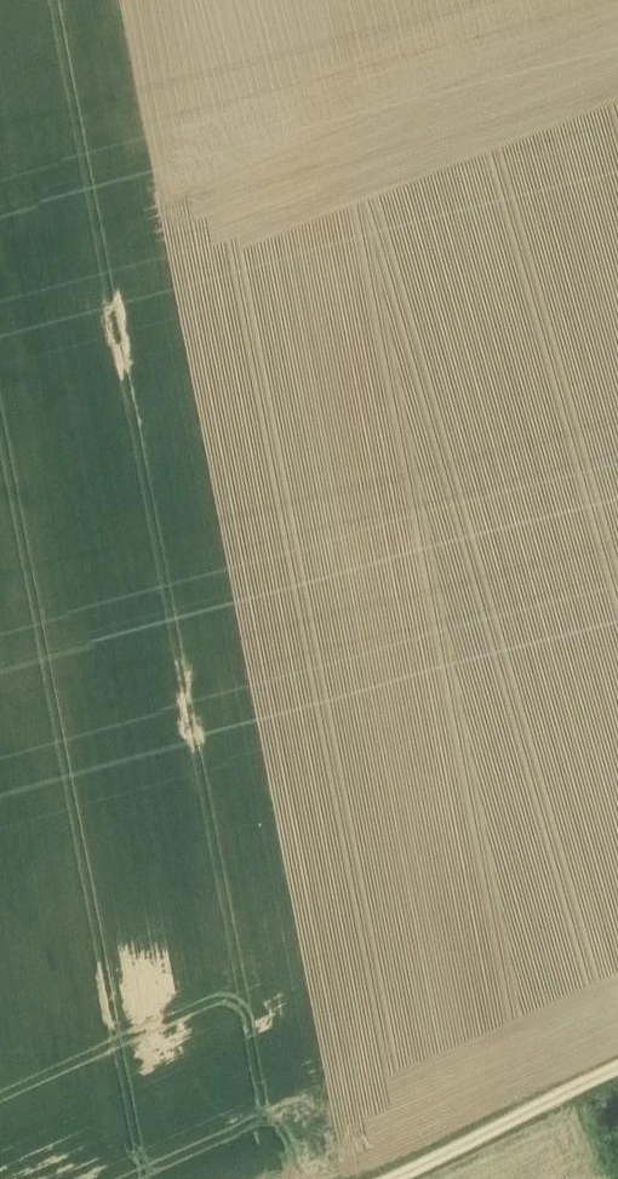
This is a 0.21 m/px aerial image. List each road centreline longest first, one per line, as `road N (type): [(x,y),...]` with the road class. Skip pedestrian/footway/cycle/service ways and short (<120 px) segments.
road 1 (track): [(382,1178),(617,1070)]

